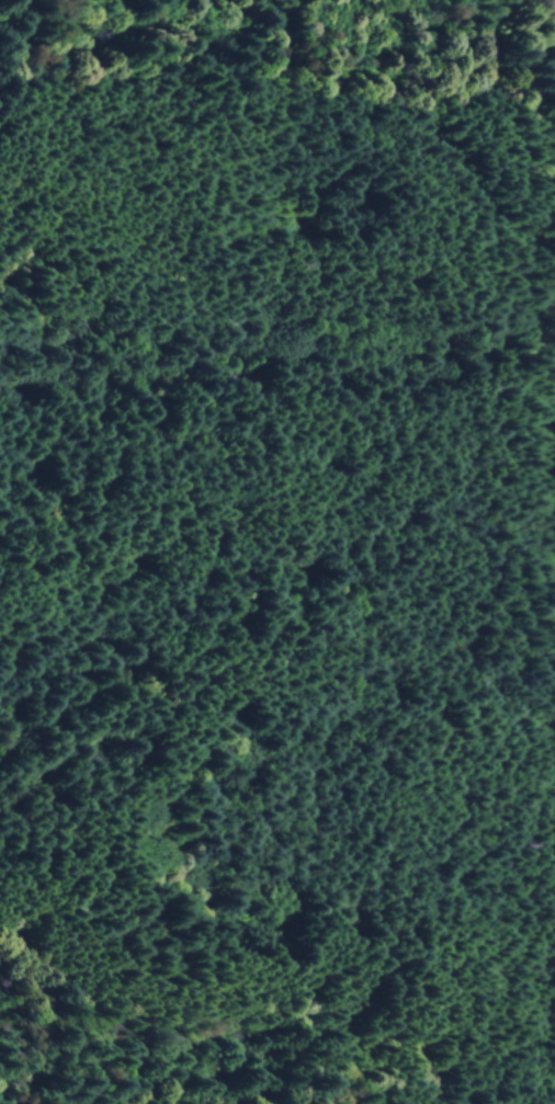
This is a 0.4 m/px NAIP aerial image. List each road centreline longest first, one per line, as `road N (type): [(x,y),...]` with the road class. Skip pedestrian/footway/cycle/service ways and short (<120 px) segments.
road 1 (residential): [(554,301),(536,354),(554,494)]

